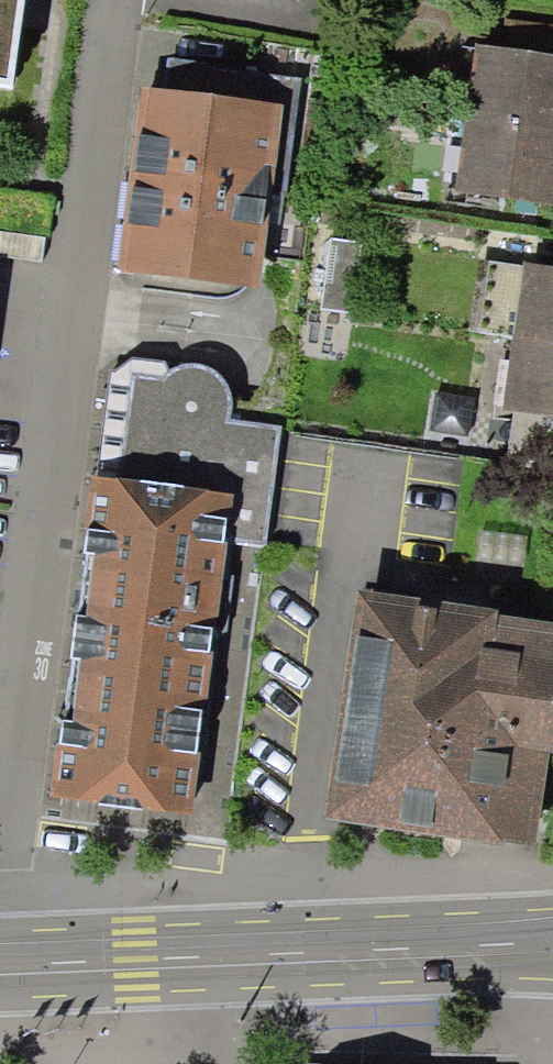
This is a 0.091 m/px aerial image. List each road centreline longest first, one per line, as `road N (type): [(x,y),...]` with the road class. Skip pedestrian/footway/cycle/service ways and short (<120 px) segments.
road 1 (residential): [(4,965),(8,768),(112,0)]
road 2 (primary): [(4,965),(552,935)]

